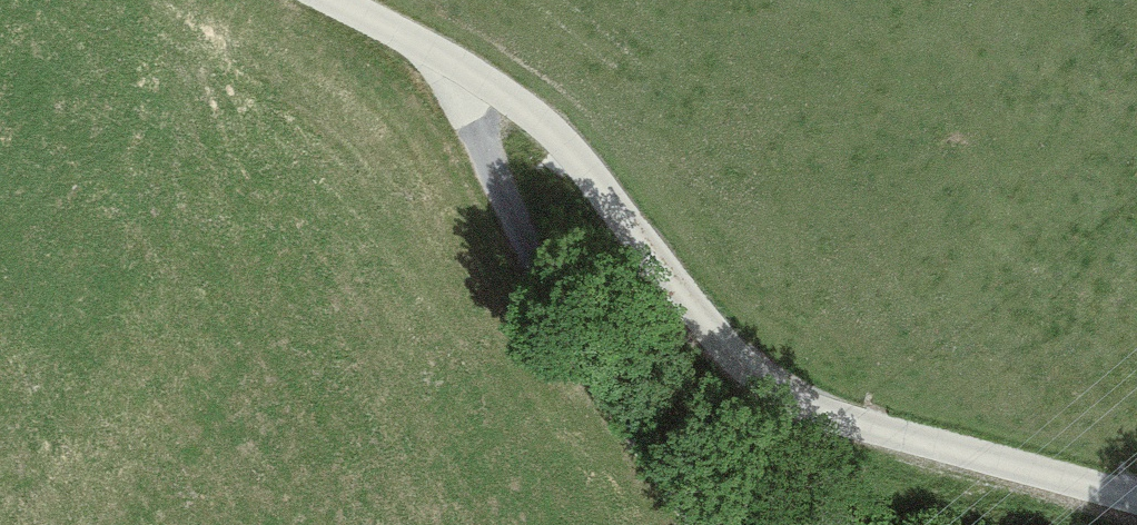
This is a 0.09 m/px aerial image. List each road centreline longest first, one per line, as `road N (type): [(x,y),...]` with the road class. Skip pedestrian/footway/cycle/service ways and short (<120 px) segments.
road 1 (unclassified): [(1136,493),(675,385),(524,136),(470,107)]
road 2 (residential): [(470,107),(516,226),(571,327),(705,524)]
road 3 (unclassified): [(470,107),(274,0)]

